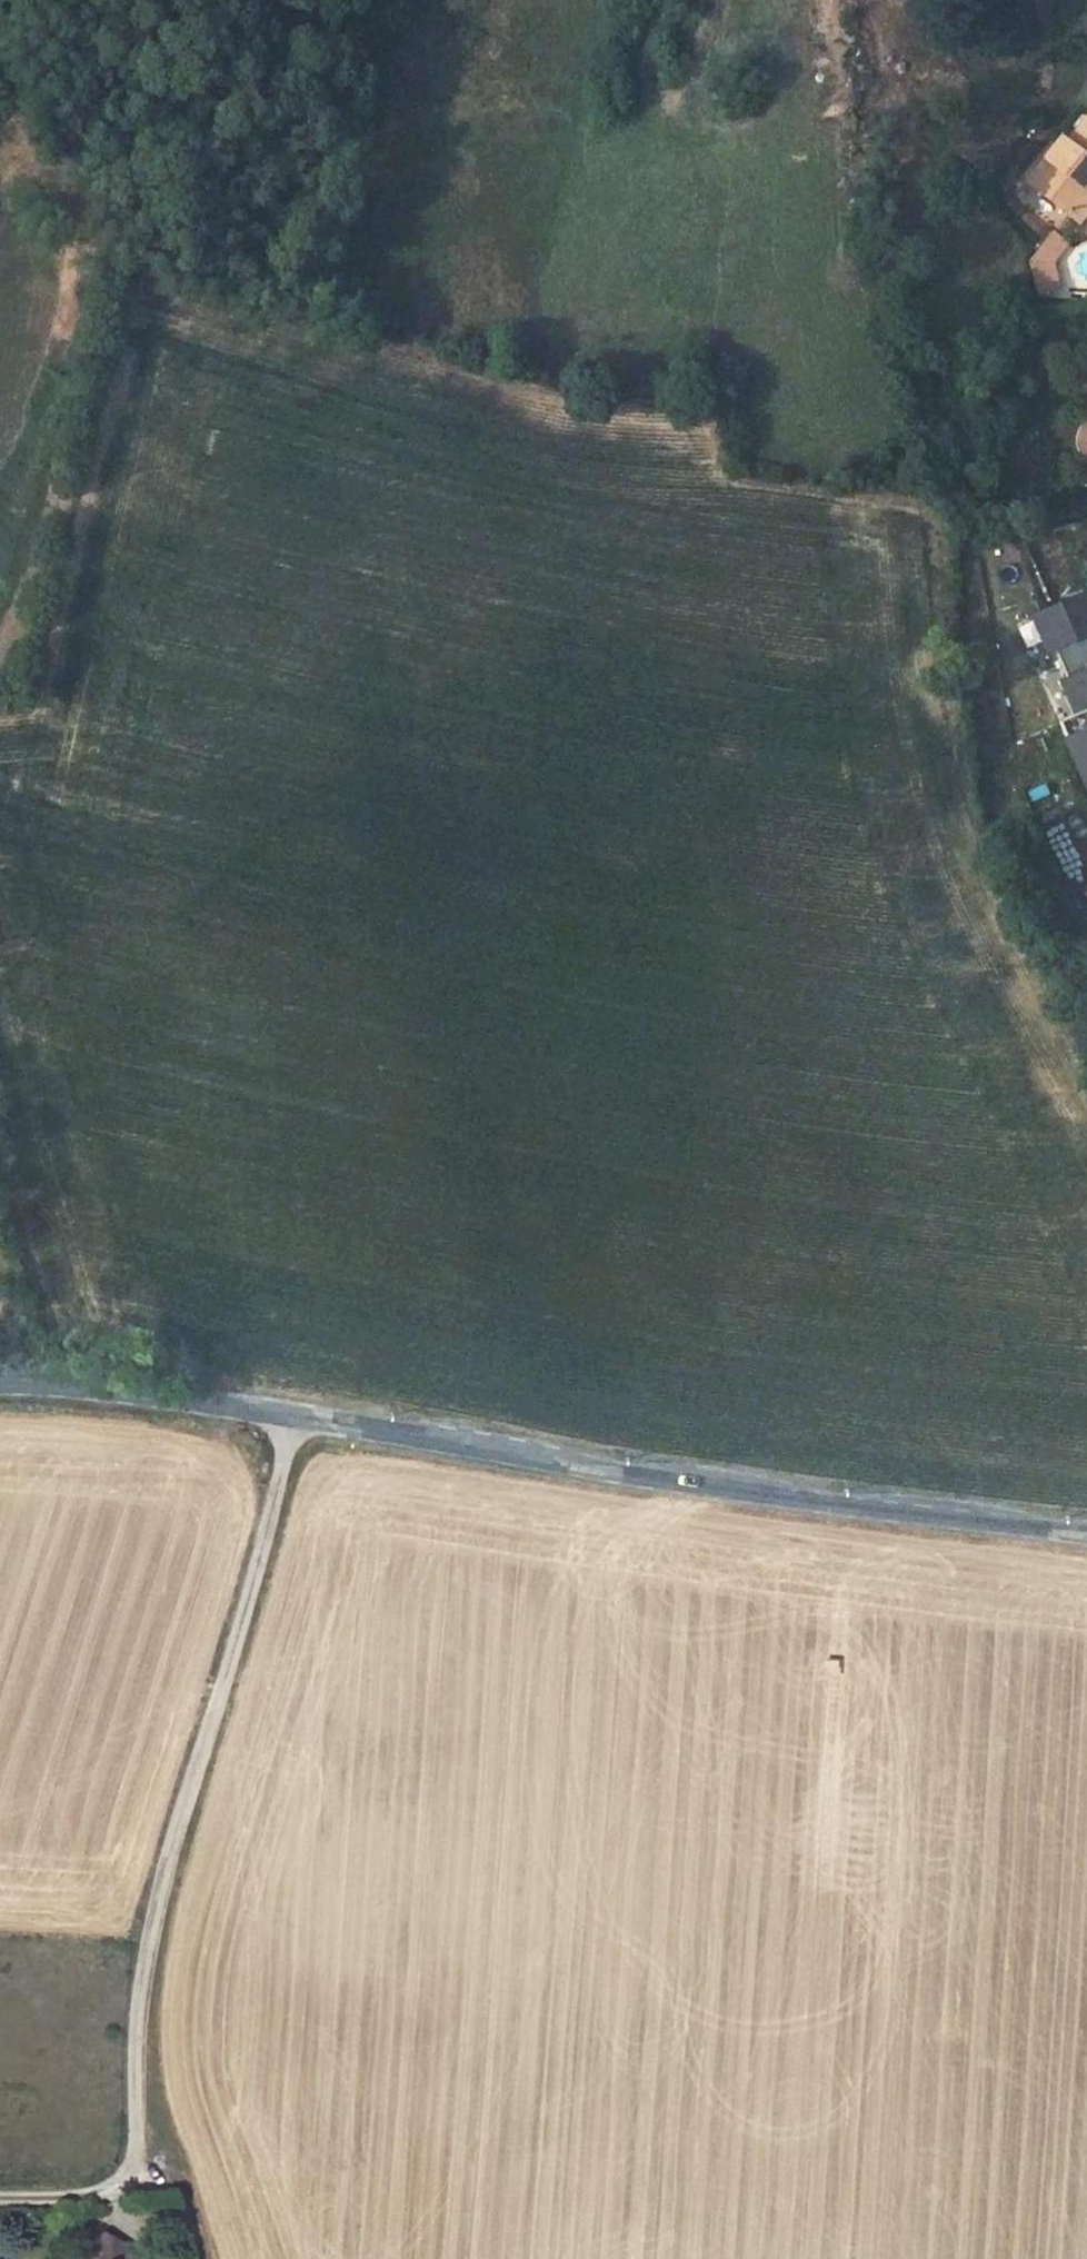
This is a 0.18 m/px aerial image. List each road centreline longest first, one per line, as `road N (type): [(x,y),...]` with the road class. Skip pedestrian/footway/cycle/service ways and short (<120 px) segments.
road 1 (unclassified): [(0,1379),(55,1376),(834,1500),(1086,1528)]
road 2 (track): [(296,1413),(155,1930),(133,2174),(100,2190),(0,2190)]

